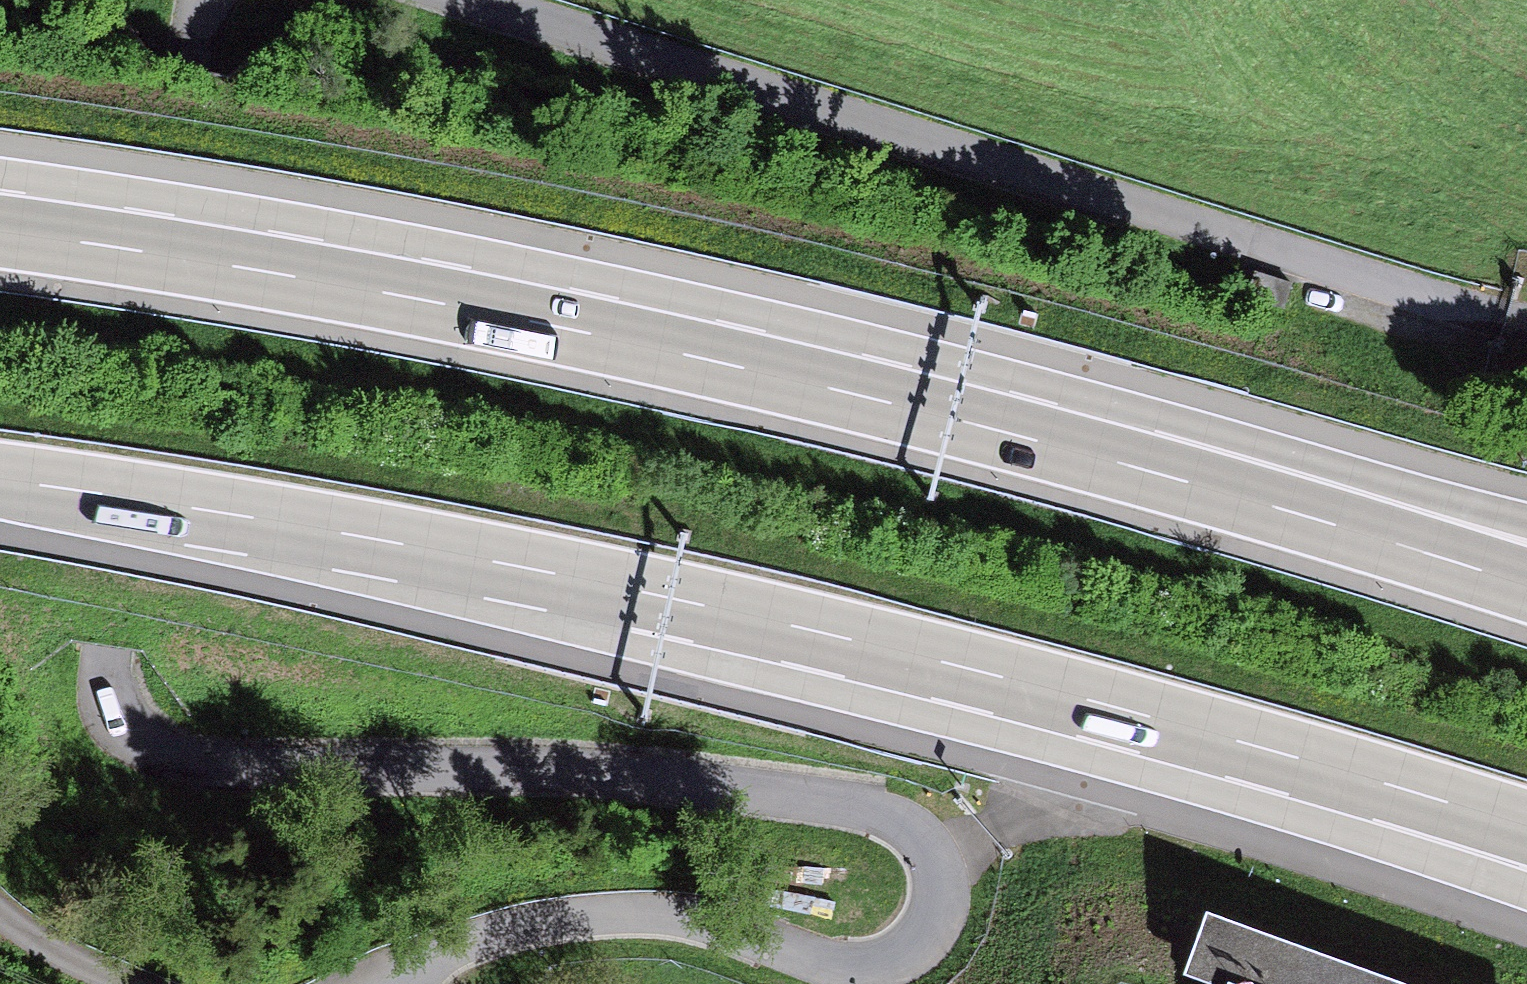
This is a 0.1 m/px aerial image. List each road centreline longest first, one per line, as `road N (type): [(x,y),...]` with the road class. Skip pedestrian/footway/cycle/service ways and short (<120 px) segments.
road 1 (unclassified): [(395,983),(429,957),(489,934),(640,913),(712,920),(841,965),(883,968),(927,932),(941,876),(931,847),(908,825),(851,804),(639,777),(211,763),(161,750),(125,724),(111,704),(104,648),(199,0)]
road 2 (motorway): [(0,481),(659,597),(1104,706)]
road 3 (motorway): [(1526,583),(1057,445),(625,340)]
road 4 (motorway): [(1526,525),(625,340)]
road 5 (motorway): [(625,340),(301,276),(0,229)]
road 6 (motorway): [(1104,706),(1526,883)]
road 7 (motorway): [(1104,706),(1526,829)]

